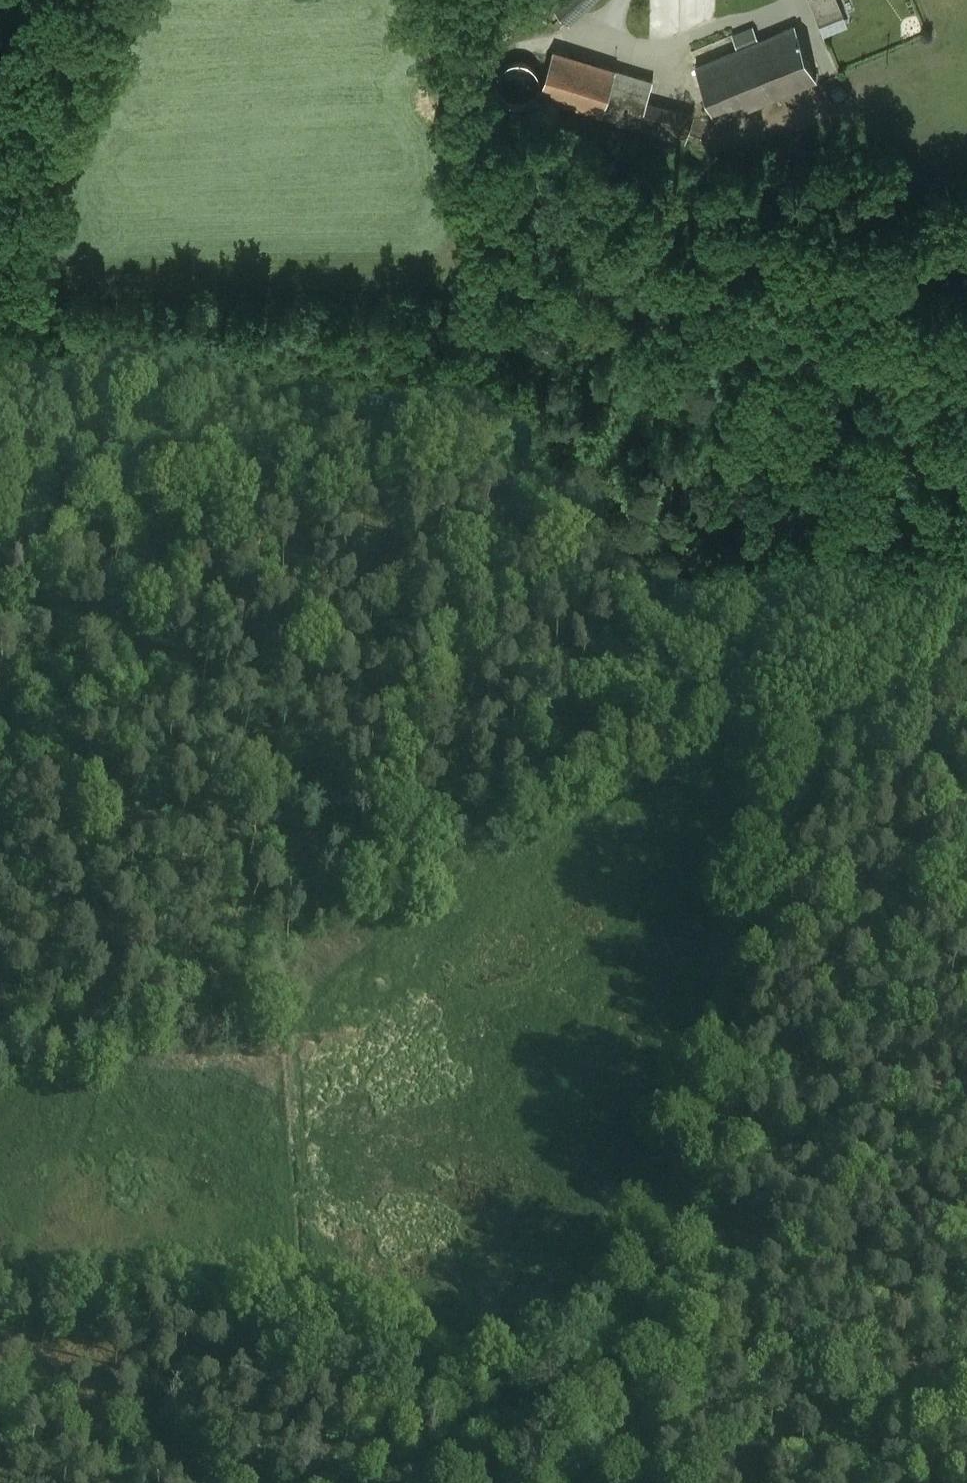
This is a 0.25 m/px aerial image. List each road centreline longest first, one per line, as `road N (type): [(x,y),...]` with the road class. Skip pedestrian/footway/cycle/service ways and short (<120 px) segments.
road 1 (track): [(0,753),(91,739),(103,857),(127,970),(120,1075)]

